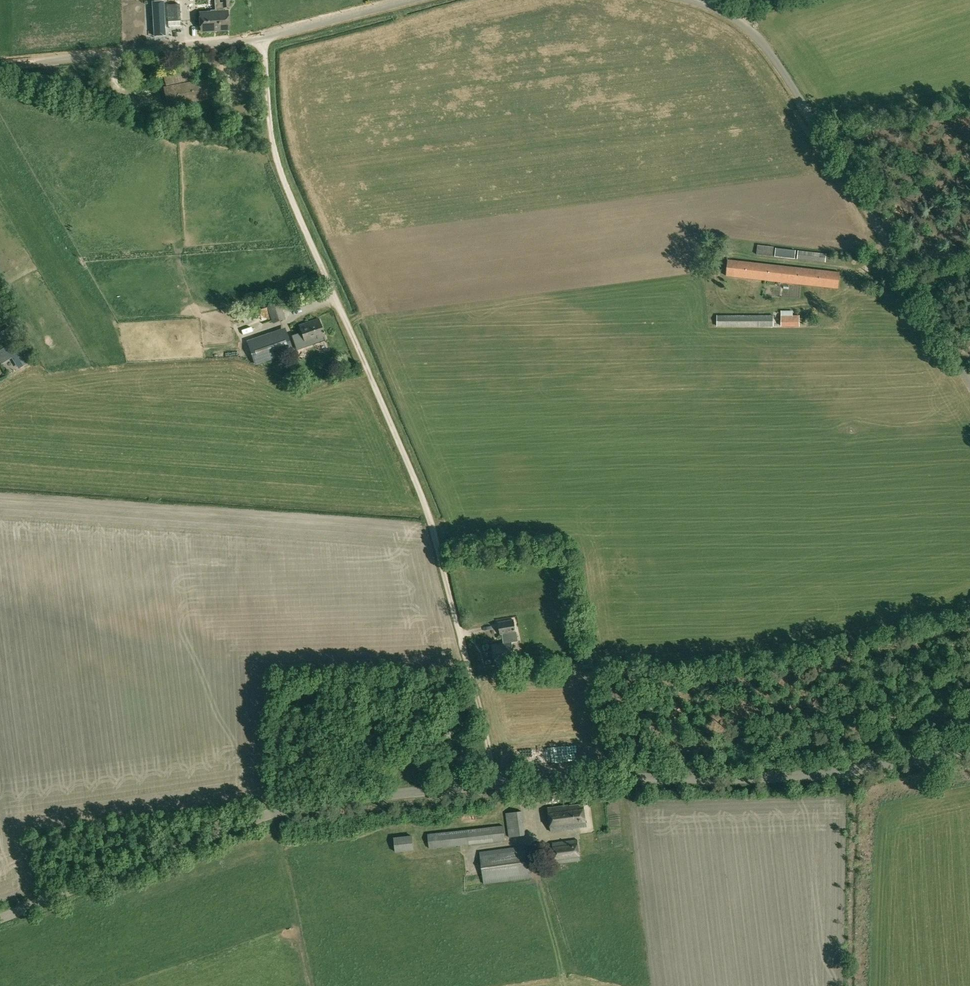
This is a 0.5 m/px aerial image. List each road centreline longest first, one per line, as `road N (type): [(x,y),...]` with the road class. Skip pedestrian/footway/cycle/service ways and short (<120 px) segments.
road 1 (unclassified): [(0,919),(247,821),(325,801),(590,779),(822,775),(969,748)]
road 2 (track): [(498,785),(438,539),(271,135),(262,37)]
road 3 (unclassified): [(969,381),(775,58),(735,18),(691,0)]
road 4 (unclassified): [(408,0),(225,43),(0,61)]

